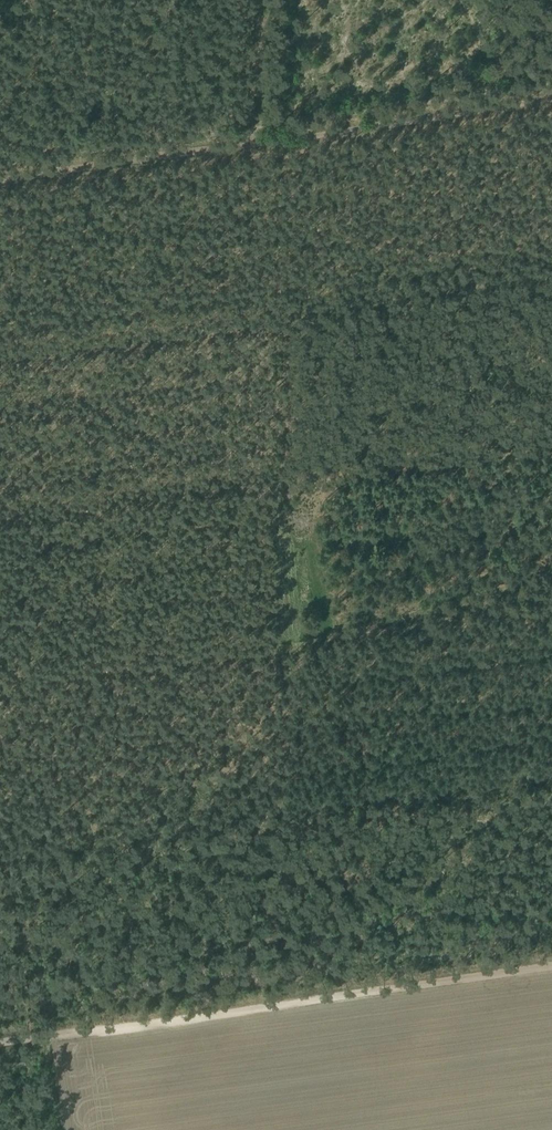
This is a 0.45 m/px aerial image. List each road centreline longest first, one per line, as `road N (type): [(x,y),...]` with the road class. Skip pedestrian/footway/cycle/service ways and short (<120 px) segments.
road 1 (track): [(551,97),(0,181)]
road 2 (track): [(0,1045),(551,964)]

